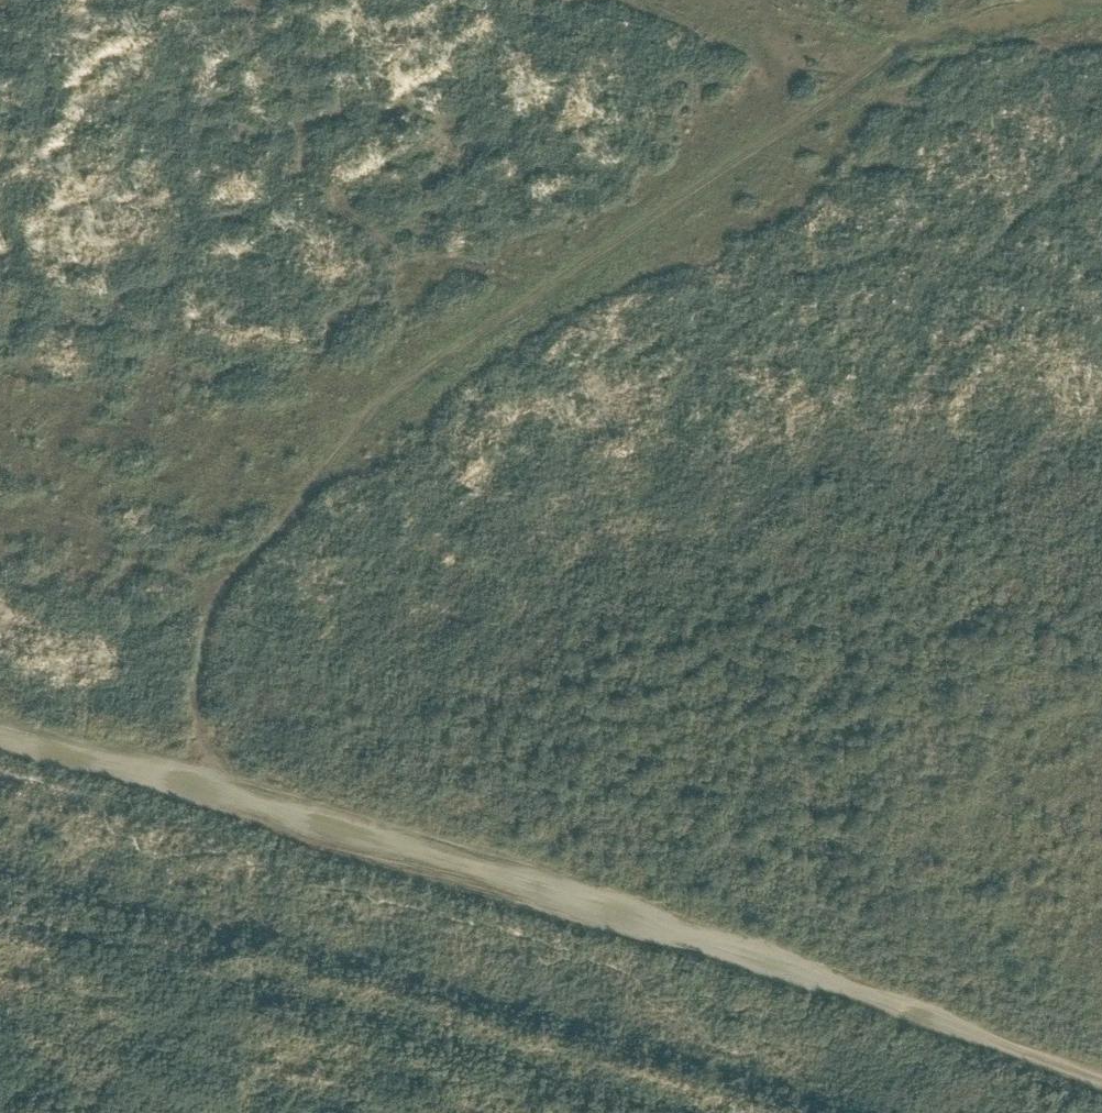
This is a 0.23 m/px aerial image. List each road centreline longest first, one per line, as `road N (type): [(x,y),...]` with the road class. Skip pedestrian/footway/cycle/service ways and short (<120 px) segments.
road 1 (track): [(0,784),(922,1030),(1101,1095)]

